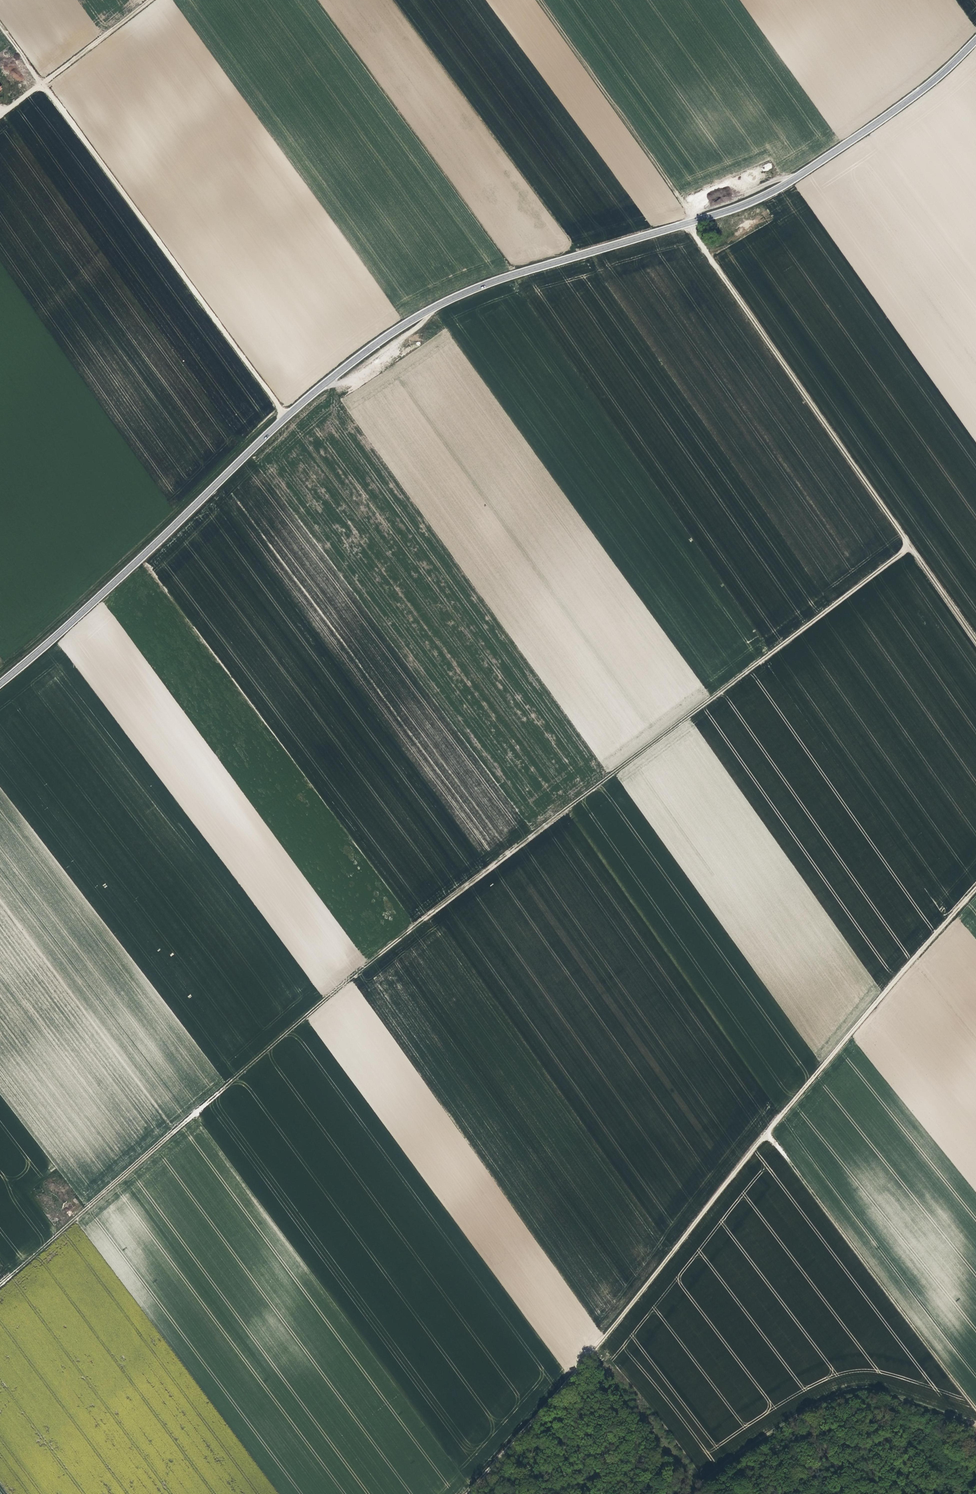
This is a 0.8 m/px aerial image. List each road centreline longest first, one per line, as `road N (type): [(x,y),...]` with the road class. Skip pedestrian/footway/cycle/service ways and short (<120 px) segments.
road 1 (track): [(0,1285),(364,966),(910,545),(541,0)]
road 2 (tertiary): [(0,685),(287,414),(403,324),(470,290),(764,197),(927,87),(975,42)]
road 3 (track): [(467,1493),(593,1354),(975,891)]
road 4 (track): [(287,414),(0,26)]
road 5 (track): [(975,1406),(768,1135)]
road 6 (track): [(0,116),(150,0)]
road 7 (track): [(840,1395),(867,1389),(975,1424)]

